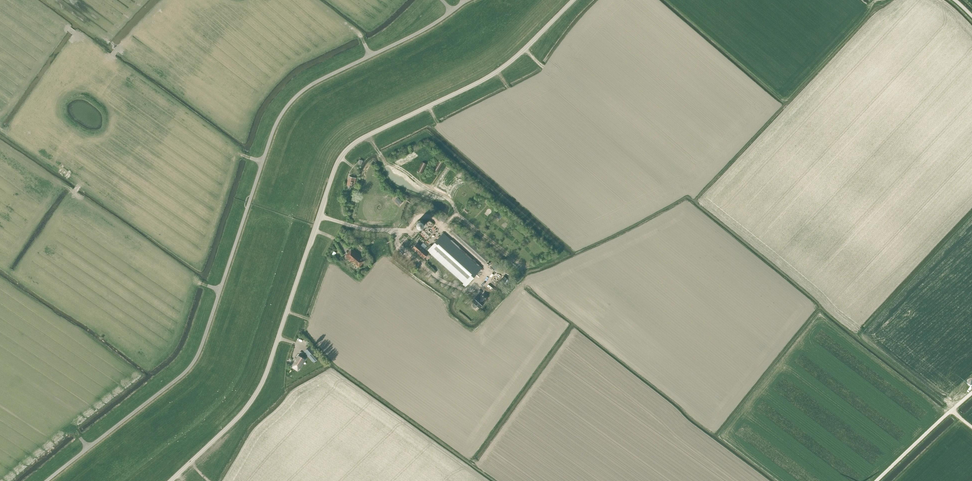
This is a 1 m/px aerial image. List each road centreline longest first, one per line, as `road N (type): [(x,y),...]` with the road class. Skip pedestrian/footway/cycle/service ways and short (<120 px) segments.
road 1 (unclassified): [(170,480),(261,385),(340,157),(364,137),(491,75),(574,0)]
road 2 (track): [(876,480),(971,392)]

